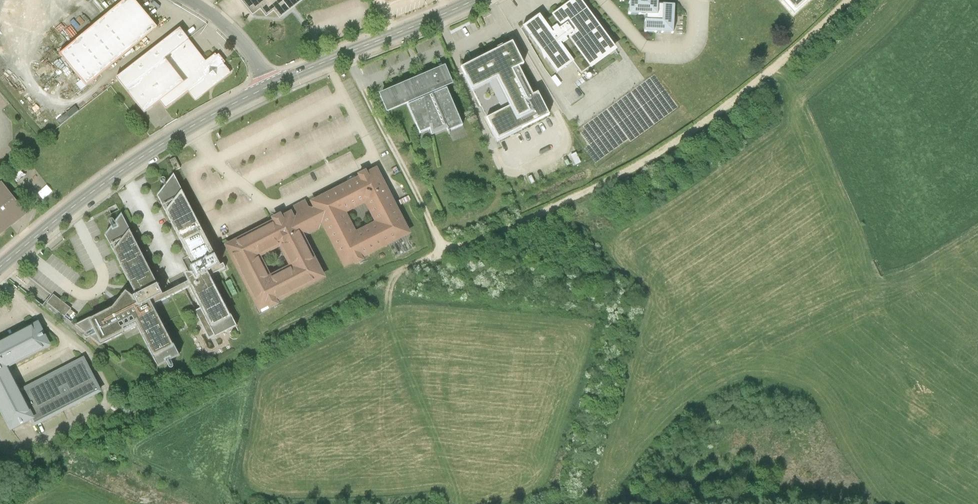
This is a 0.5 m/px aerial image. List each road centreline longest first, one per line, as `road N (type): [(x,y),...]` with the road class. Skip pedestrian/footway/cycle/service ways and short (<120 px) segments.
road 1 (track): [(444,253),(524,224),(679,140),(778,65),(846,0)]
road 2 (tertiary): [(0,268),(141,158),(269,87)]
road 3 (track): [(201,377),(403,274)]
road 4 (tertiary): [(269,87),(476,0)]

